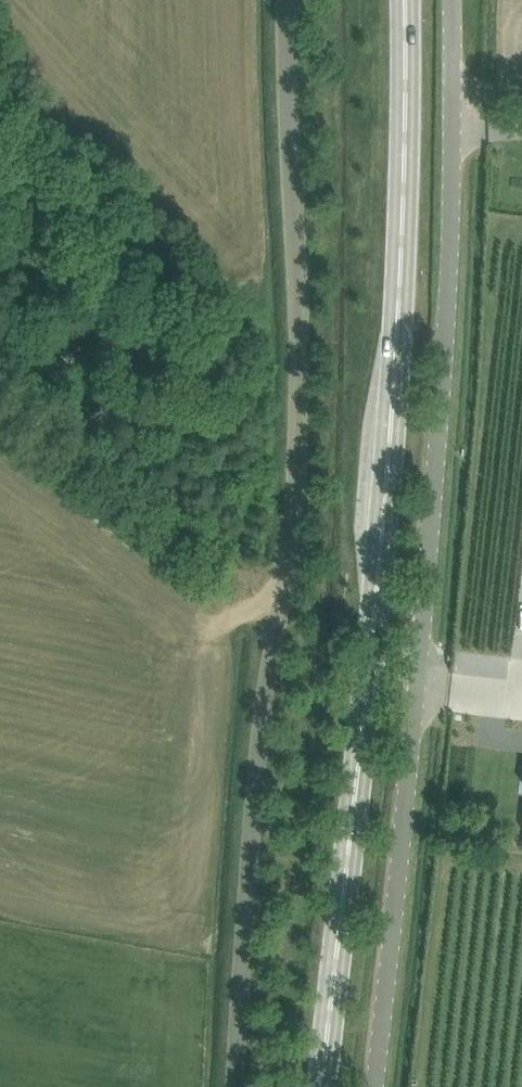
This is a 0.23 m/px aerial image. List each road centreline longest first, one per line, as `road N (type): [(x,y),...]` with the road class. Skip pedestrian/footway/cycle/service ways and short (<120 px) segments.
road 1 (secondary): [(321,1086),(393,408),(405,0)]
road 2 (unclassified): [(373,1086),(433,506),(449,287),(452,0)]
road 3 (unclassified): [(235,1086),(256,788),(299,427),(287,0)]

